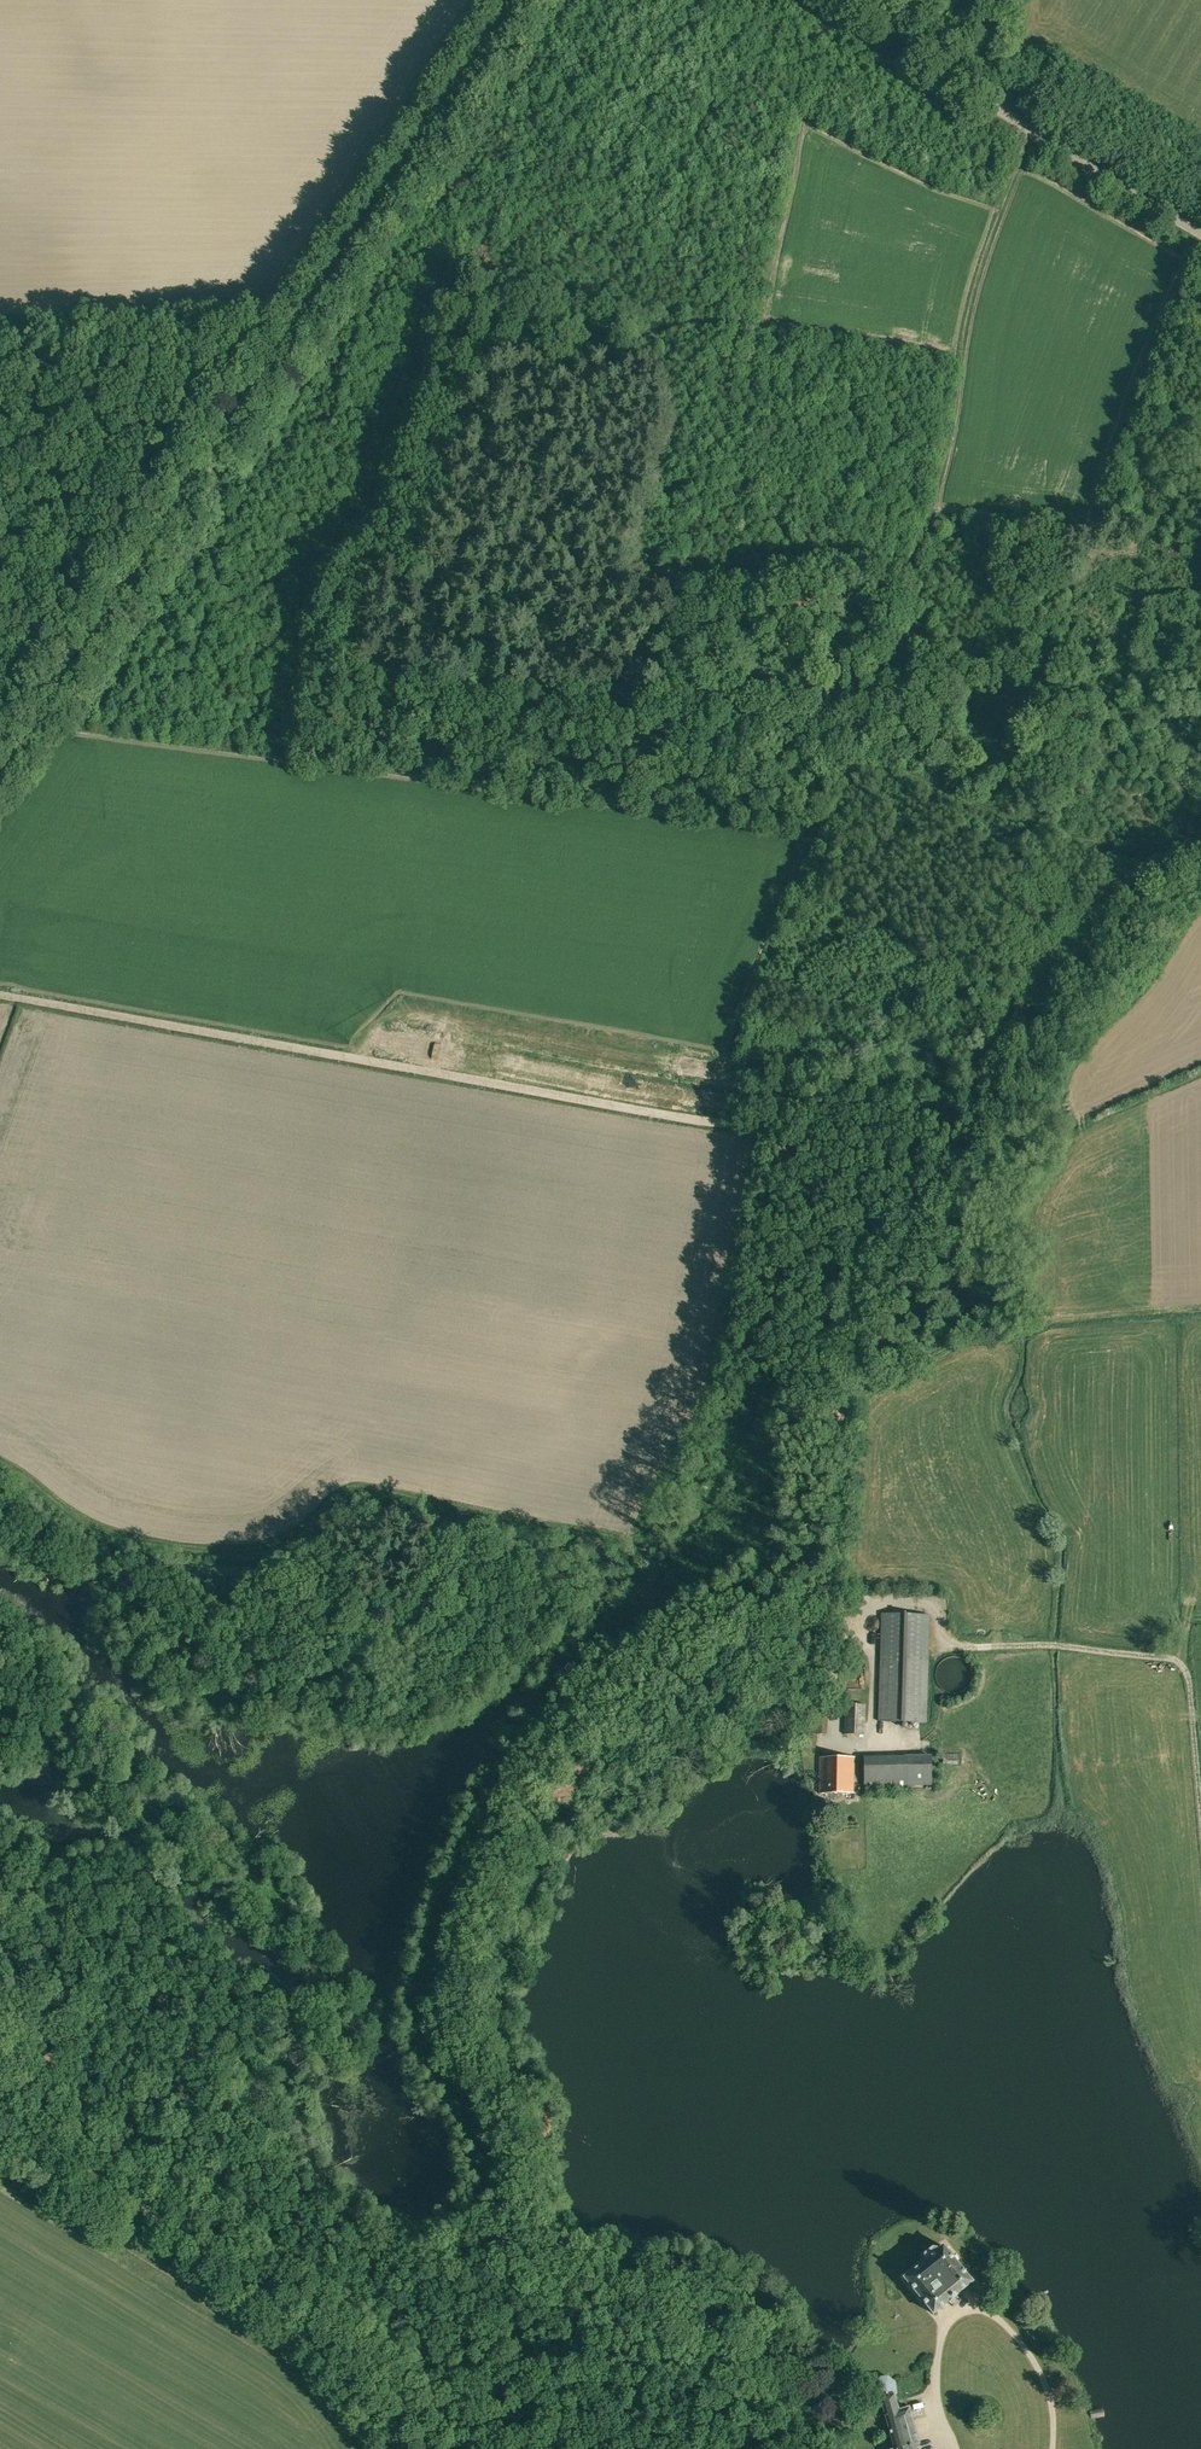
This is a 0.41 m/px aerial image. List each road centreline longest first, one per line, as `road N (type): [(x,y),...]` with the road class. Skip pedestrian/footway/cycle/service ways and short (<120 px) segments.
road 1 (track): [(0,993),(741,1118),(778,1141),(801,1276)]
road 2 (secondary): [(0,770),(514,0)]
road 3 (track): [(377,2448),(291,2335),(127,2189),(0,2105)]
road 4 (unclassified): [(1200,236),(1013,118),(858,0)]

